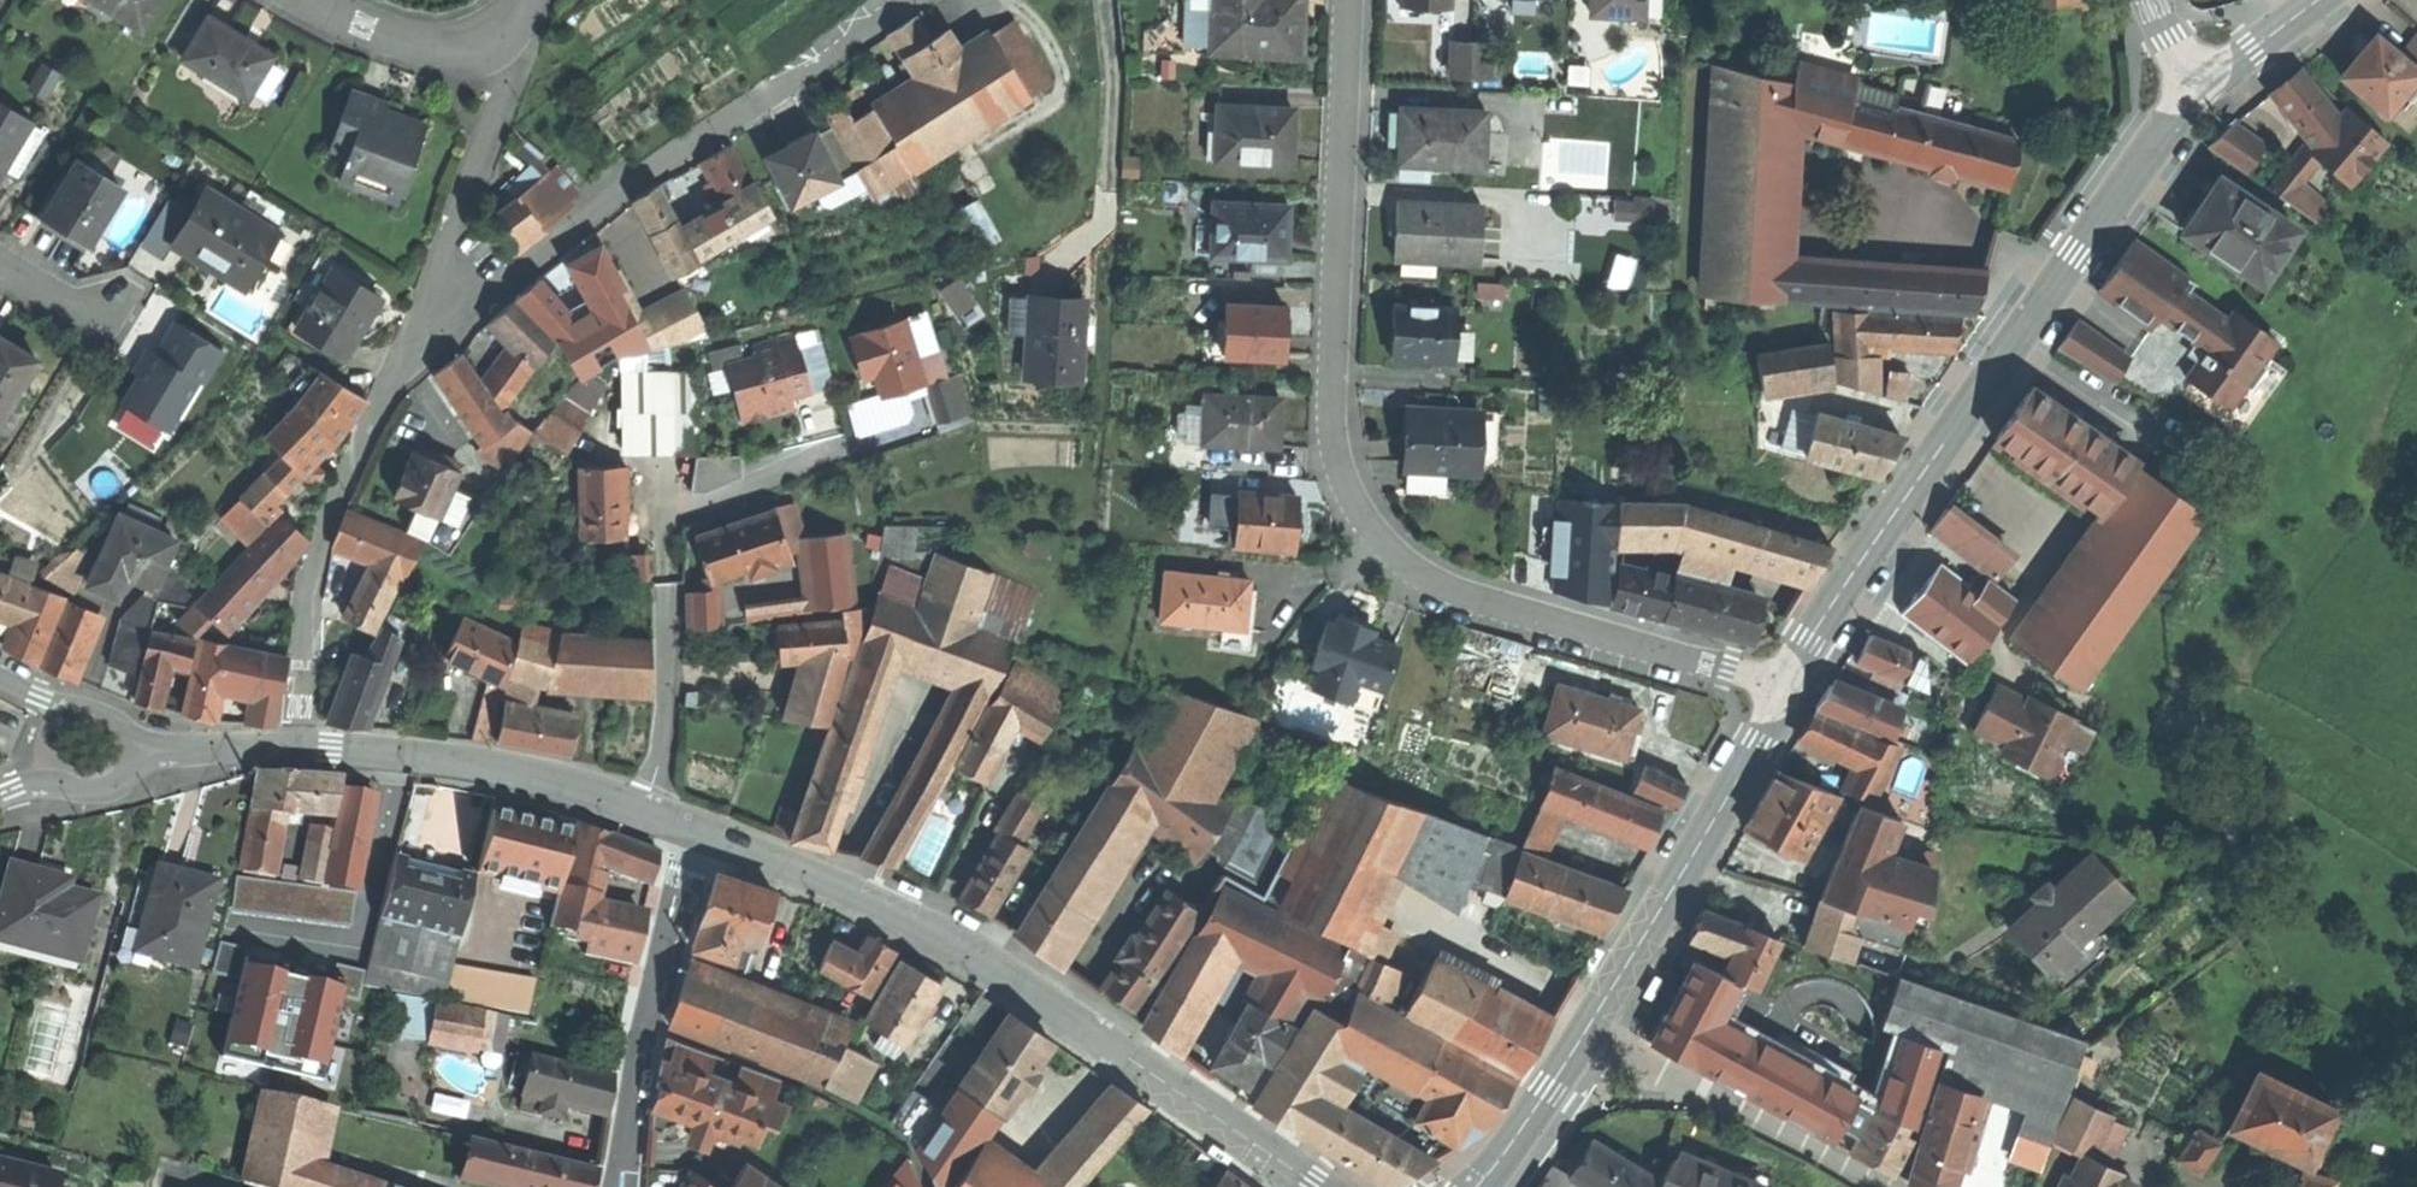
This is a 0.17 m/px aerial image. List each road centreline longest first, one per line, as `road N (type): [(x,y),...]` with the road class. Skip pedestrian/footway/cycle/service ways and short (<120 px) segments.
road 1 (residential): [(1785,698),(1730,671),(1416,584),(1368,541),(1345,477),(1338,404),(1358,0)]
road 2 (secondary): [(1785,698),(1815,639),(2040,308),(2201,98)]
road 3 (residential): [(702,826),(895,909),(1038,990),(1315,1186)]
road 4 (residential): [(414,347),(448,334),(658,169),(906,0)]
road 5 (residential): [(300,747),(309,582),(322,535),(414,347)]
road 6 (residential): [(300,747),(463,759),(559,778),(702,826)]
road 7 (secondary): [(1583,1044),(1785,698)]
road 8 (residential): [(702,826),(640,1027),(618,1186)]
road 9 (residential): [(1583,1044),(1755,1115),(1901,1186)]
road 10 (residential): [(414,347),(507,87),(497,38)]
road 11 (residential): [(309,0),(417,42),(497,38)]
road 12 (residential): [(166,758),(112,724),(0,686)]
road 13 (secondary): [(1480,1186),(1583,1044)]
road 14 (residential): [(0,795),(92,783),(166,758)]
road 15 (secondary): [(2201,98),(2320,0)]
road 16 (residential): [(166,758),(300,747)]

